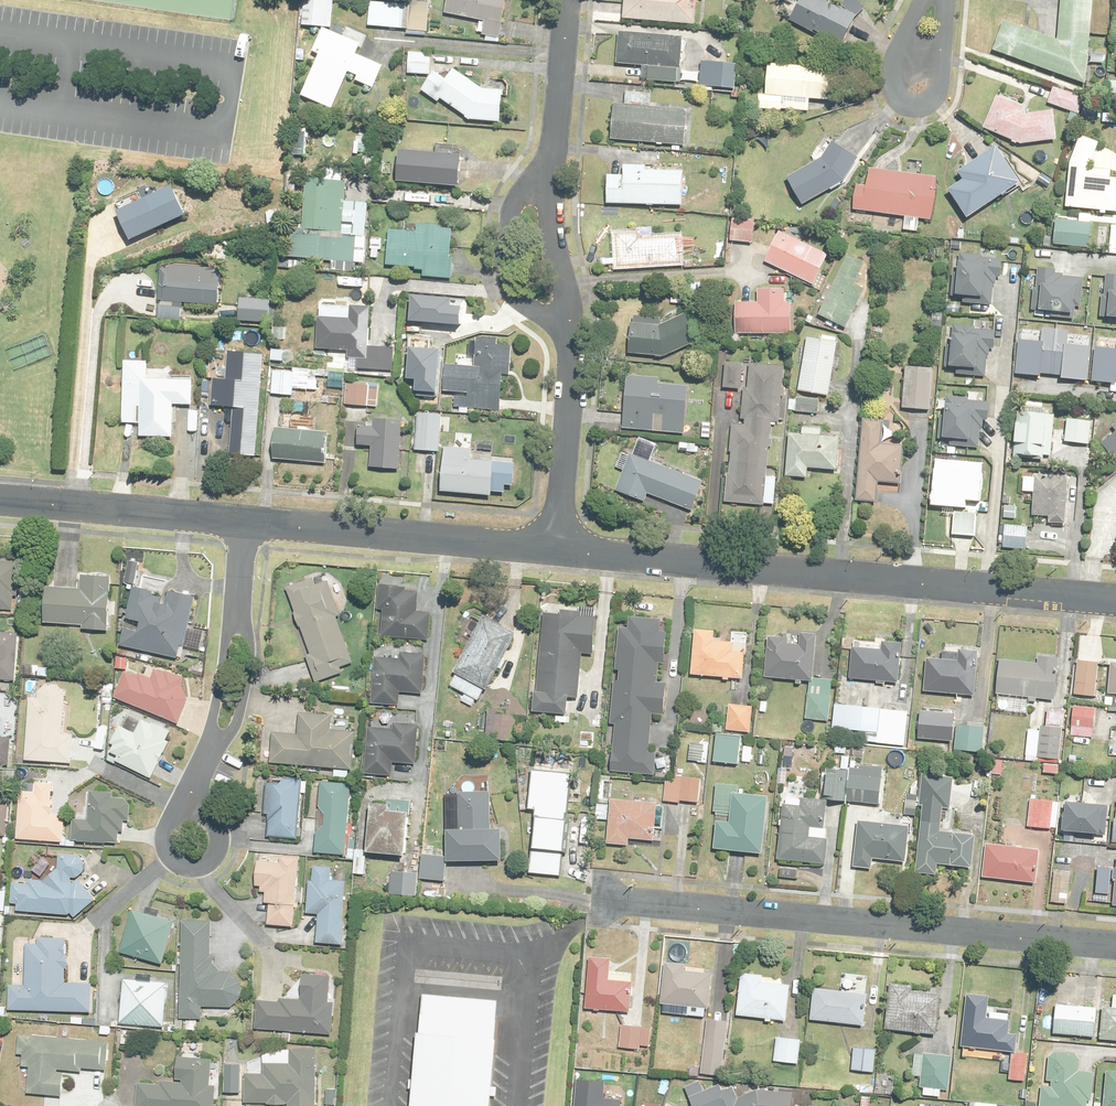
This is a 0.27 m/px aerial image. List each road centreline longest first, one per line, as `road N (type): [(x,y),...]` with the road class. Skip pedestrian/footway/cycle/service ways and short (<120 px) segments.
road 1 (residential): [(555,546),(1115,597)]
road 2 (residential): [(590,903),(1115,947)]
road 3 (residential): [(242,518),(555,546)]
road 4 (residential): [(194,809),(234,680),(242,518)]
road 5 (residential): [(0,501),(242,518)]
road 6 (residential): [(555,546),(569,327)]
road 7 (residential): [(928,0),(894,72),(903,104),(926,105),(935,92),(940,39)]
road 8 (residential): [(569,327),(519,299),(510,284),(510,211),(552,176)]
road 9 (residential): [(552,176),(567,0)]
road 10 (residential): [(552,176),(569,327)]
road 11 (residential): [(194,809),(178,811),(163,838),(177,863),(190,870),(215,857),(216,824)]

